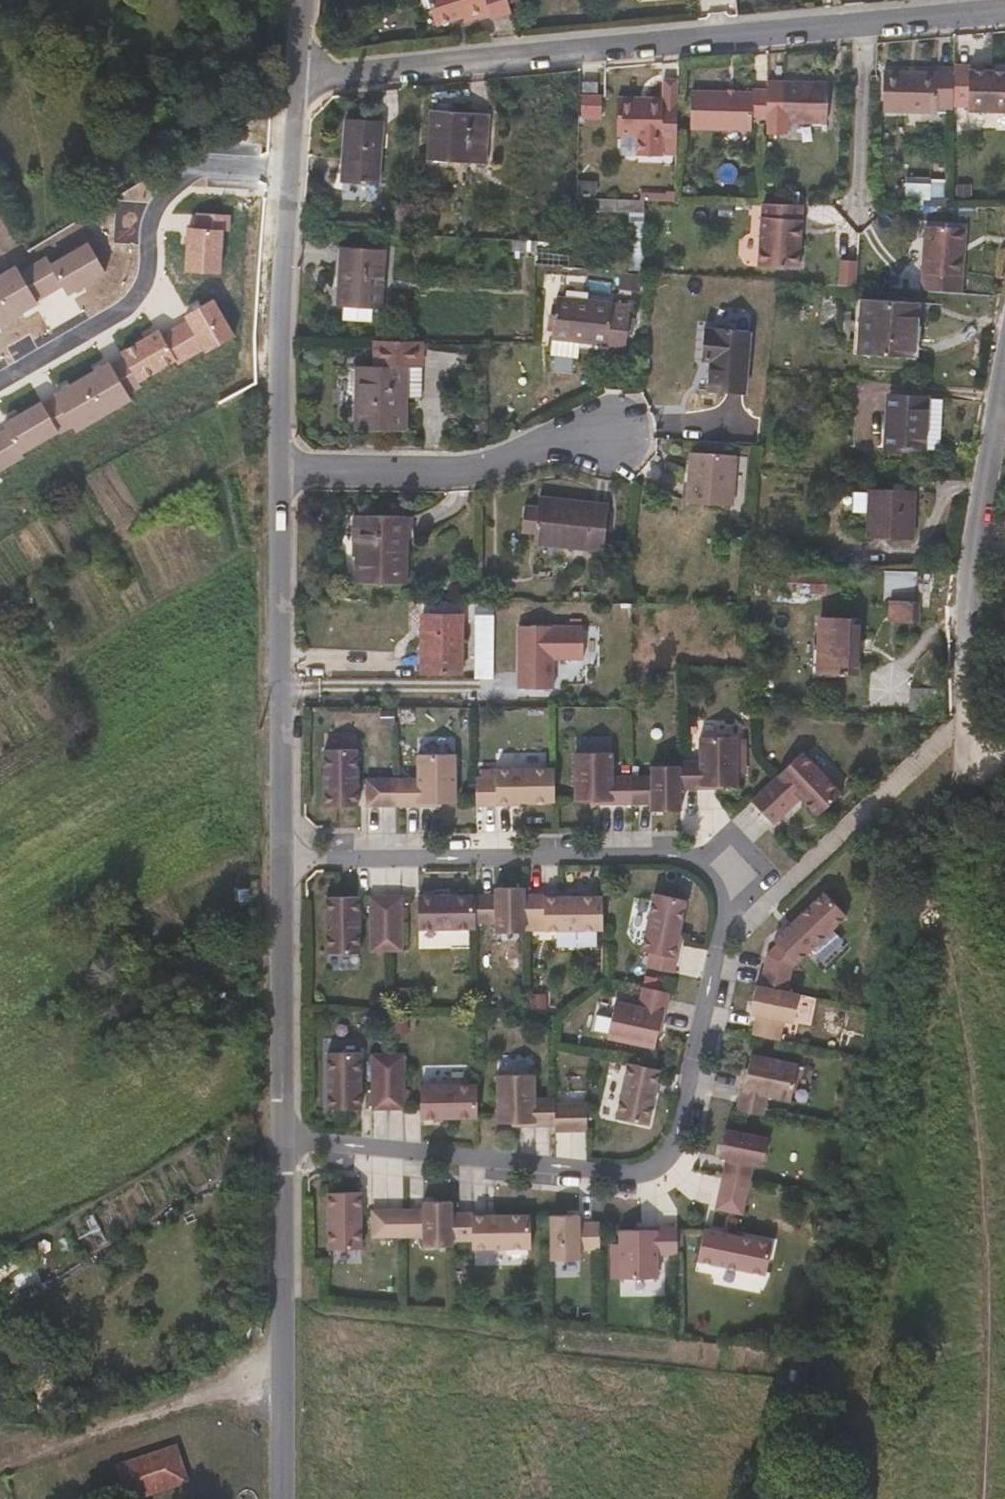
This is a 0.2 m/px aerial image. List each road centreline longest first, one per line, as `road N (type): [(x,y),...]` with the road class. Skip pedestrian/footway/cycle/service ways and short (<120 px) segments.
road 1 (residential): [(282,864),(648,857),(695,864),(717,887),(727,915),(684,1129),(673,1158),(644,1178),(282,1145)]
road 2 (track): [(966,760),(944,851),(947,919),(979,1027),(989,1166),(997,1444),(989,1498)]
road 3 (residential): [(300,77),(1004,8)]
road 4 (residential): [(1004,348),(967,578),(966,760)]
road 5 (residential): [(295,171),(216,167),(168,191),(151,227),(136,299),(115,320),(0,383)]
road 6 (residential): [(281,476),(282,864)]
road 7 (residential): [(282,1145),(279,1498)]
road 8 (residential): [(281,476),(474,475),(551,445),(619,439)]
road 9 (residential): [(295,171),(281,476)]
road 10 (track): [(279,1363),(10,1465)]
road 11 (residential): [(282,864),(282,1145)]

